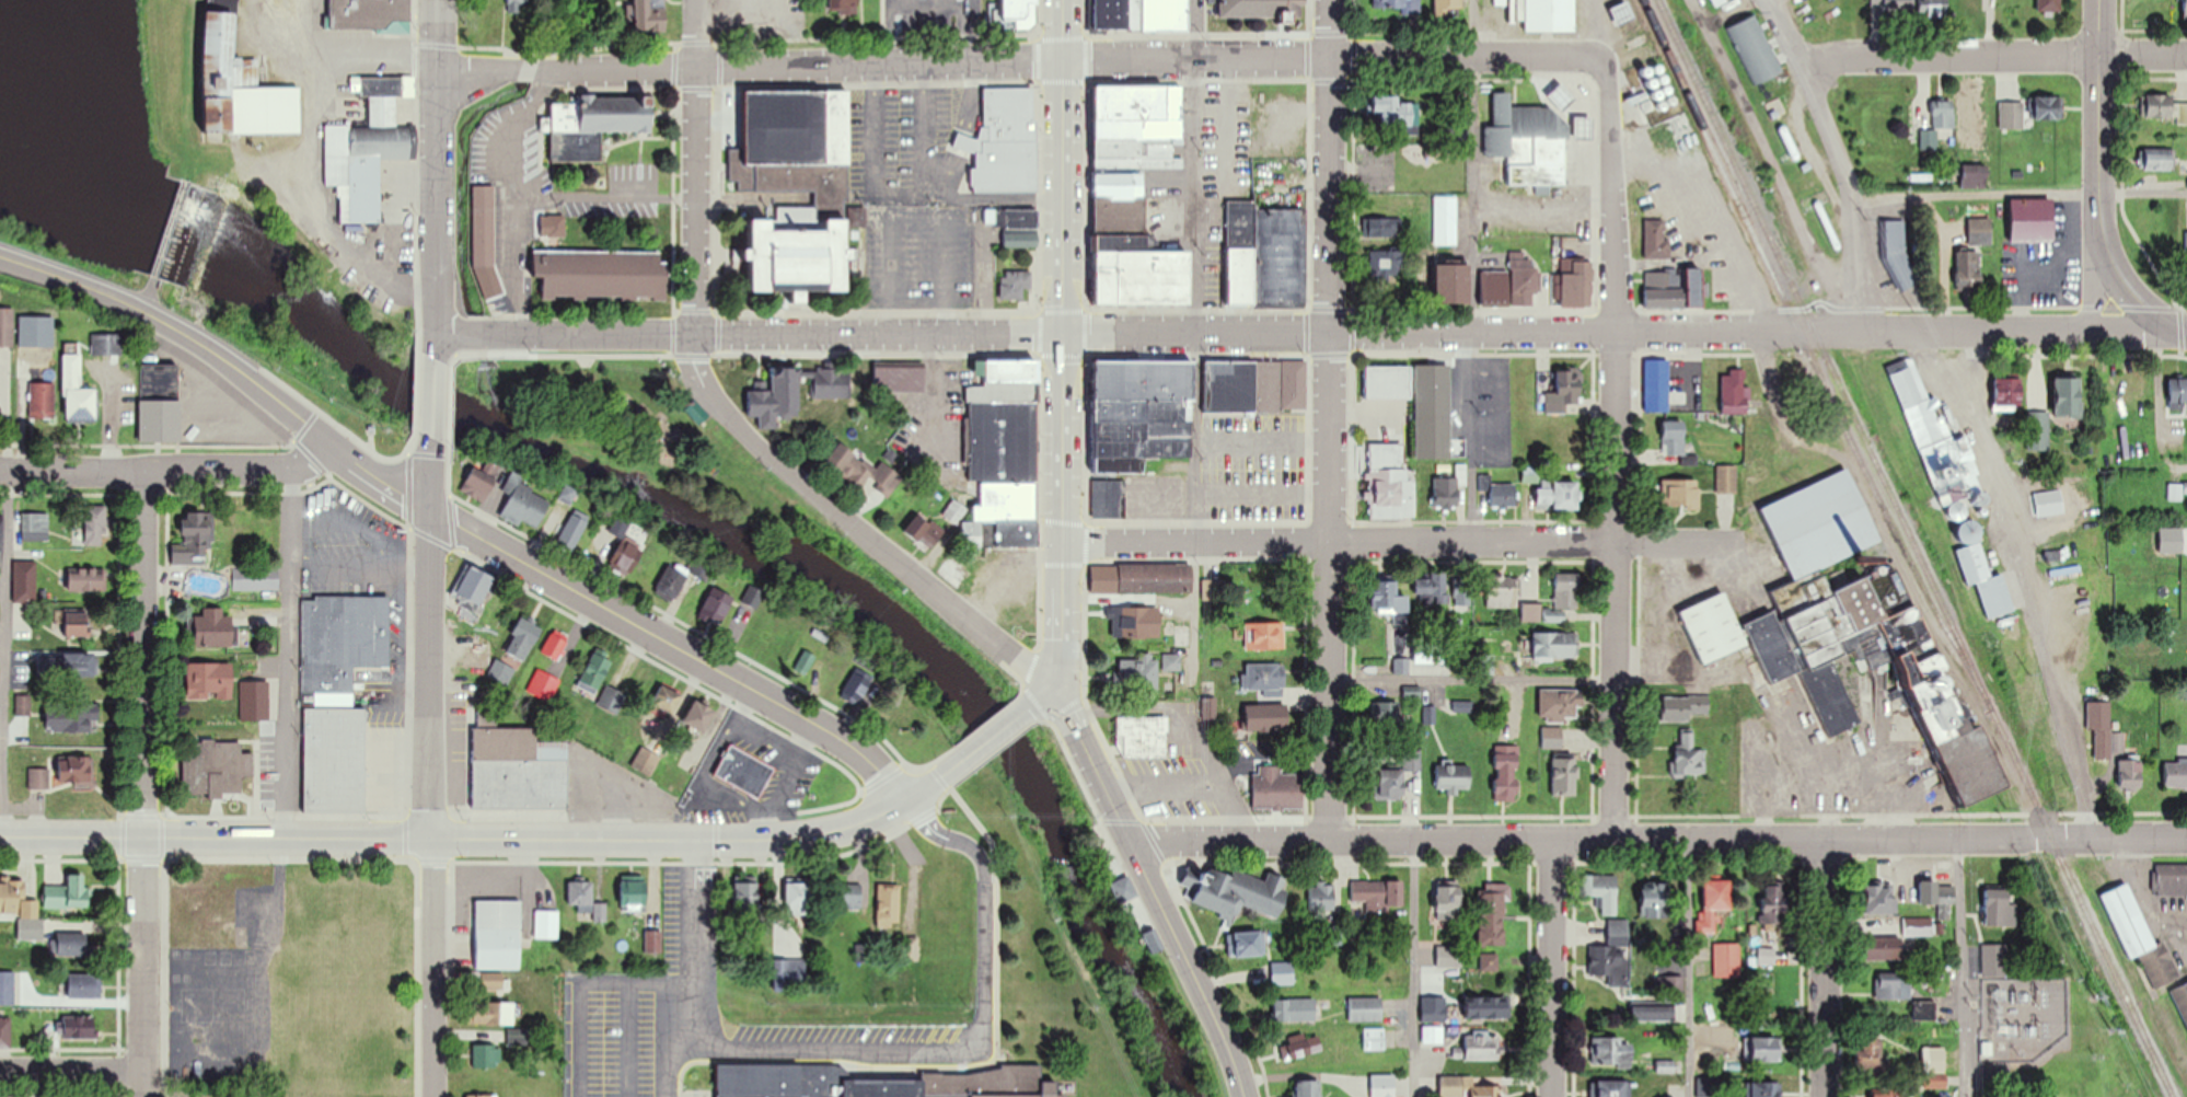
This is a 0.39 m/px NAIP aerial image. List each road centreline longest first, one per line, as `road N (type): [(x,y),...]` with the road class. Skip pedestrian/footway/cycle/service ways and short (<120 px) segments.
road 1 (residential): [(2186,336),(1619,328),(436,335)]
road 2 (residential): [(539,71),(1588,55),(1607,65)]
road 3 (secondary): [(904,804),(876,759),(428,509),(161,319),(0,258)]
road 4 (secondary): [(1131,843),(2186,841)]
road 5 (primary): [(904,804),(846,830),(780,840),(0,837)]
road 6 (residential): [(1330,842),(1330,0)]
road 7 (residential): [(1618,842),(1619,328),(1607,65)]
road 8 (residential): [(1732,541),(1063,542)]
road 9 (primary): [(1052,692),(1063,661),(1062,62)]
road 10 (residential): [(147,1096),(146,470)]
road 11 (residential): [(432,1096),(428,509)]
road 12 (residential): [(697,1047),(983,1046),(980,855),(936,834),(904,804)]
road 13 (residential): [(1052,692),(754,444),(699,379),(698,336)]
road 14 (secondary): [(1242,1096),(1200,988),(1075,723),(1052,692)]
road 15 (residential): [(2186,53),(1803,61)]
road 16 (secondary): [(2186,333),(2131,299),(2103,244),(2101,0)]
road 17 (residential): [(436,355),(437,0)]
road 18 (residential): [(1888,332),(1852,199),(1803,61),(1771,0)]
road 19 (residential): [(329,441),(292,469),(0,469)]
road 20 (residential): [(698,336),(696,0)]
road 21 (residential): [(1822,1096),(1819,839)]
road 22 (residential): [(1552,1096),(1552,842)]
road 23 (residential): [(695,840),(697,1047)]
road 24 (residential): [(0,1070),(147,1069)]
road 25 (primary): [(1032,708),(936,781)]

